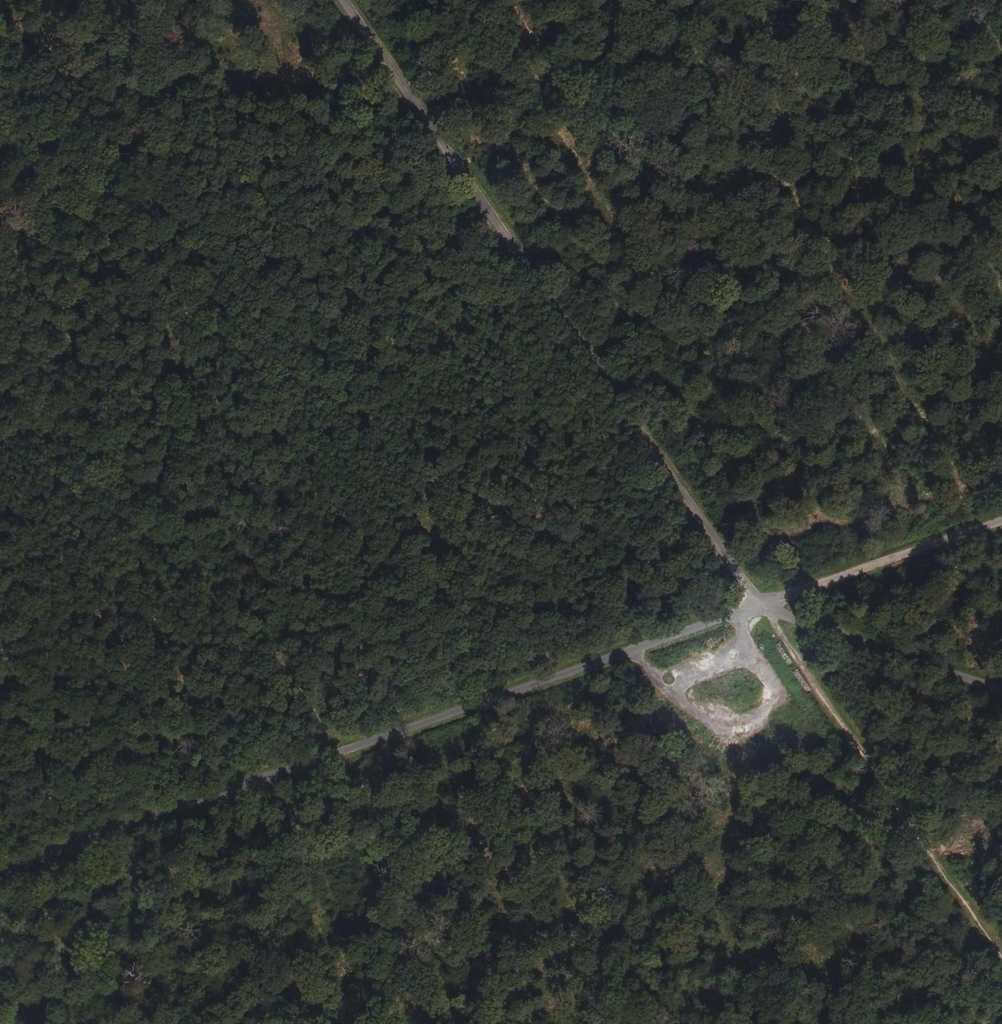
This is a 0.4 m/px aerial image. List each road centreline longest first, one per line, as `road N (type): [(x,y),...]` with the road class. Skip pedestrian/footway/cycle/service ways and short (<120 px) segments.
road 1 (unclassified): [(0,869),(762,608)]
road 2 (unclassified): [(762,608),(343,0)]
road 3 (track): [(1001,955),(762,608)]
road 4 (unclassified): [(762,608),(1001,521)]
road 5 (unclassified): [(762,608),(1001,689)]

